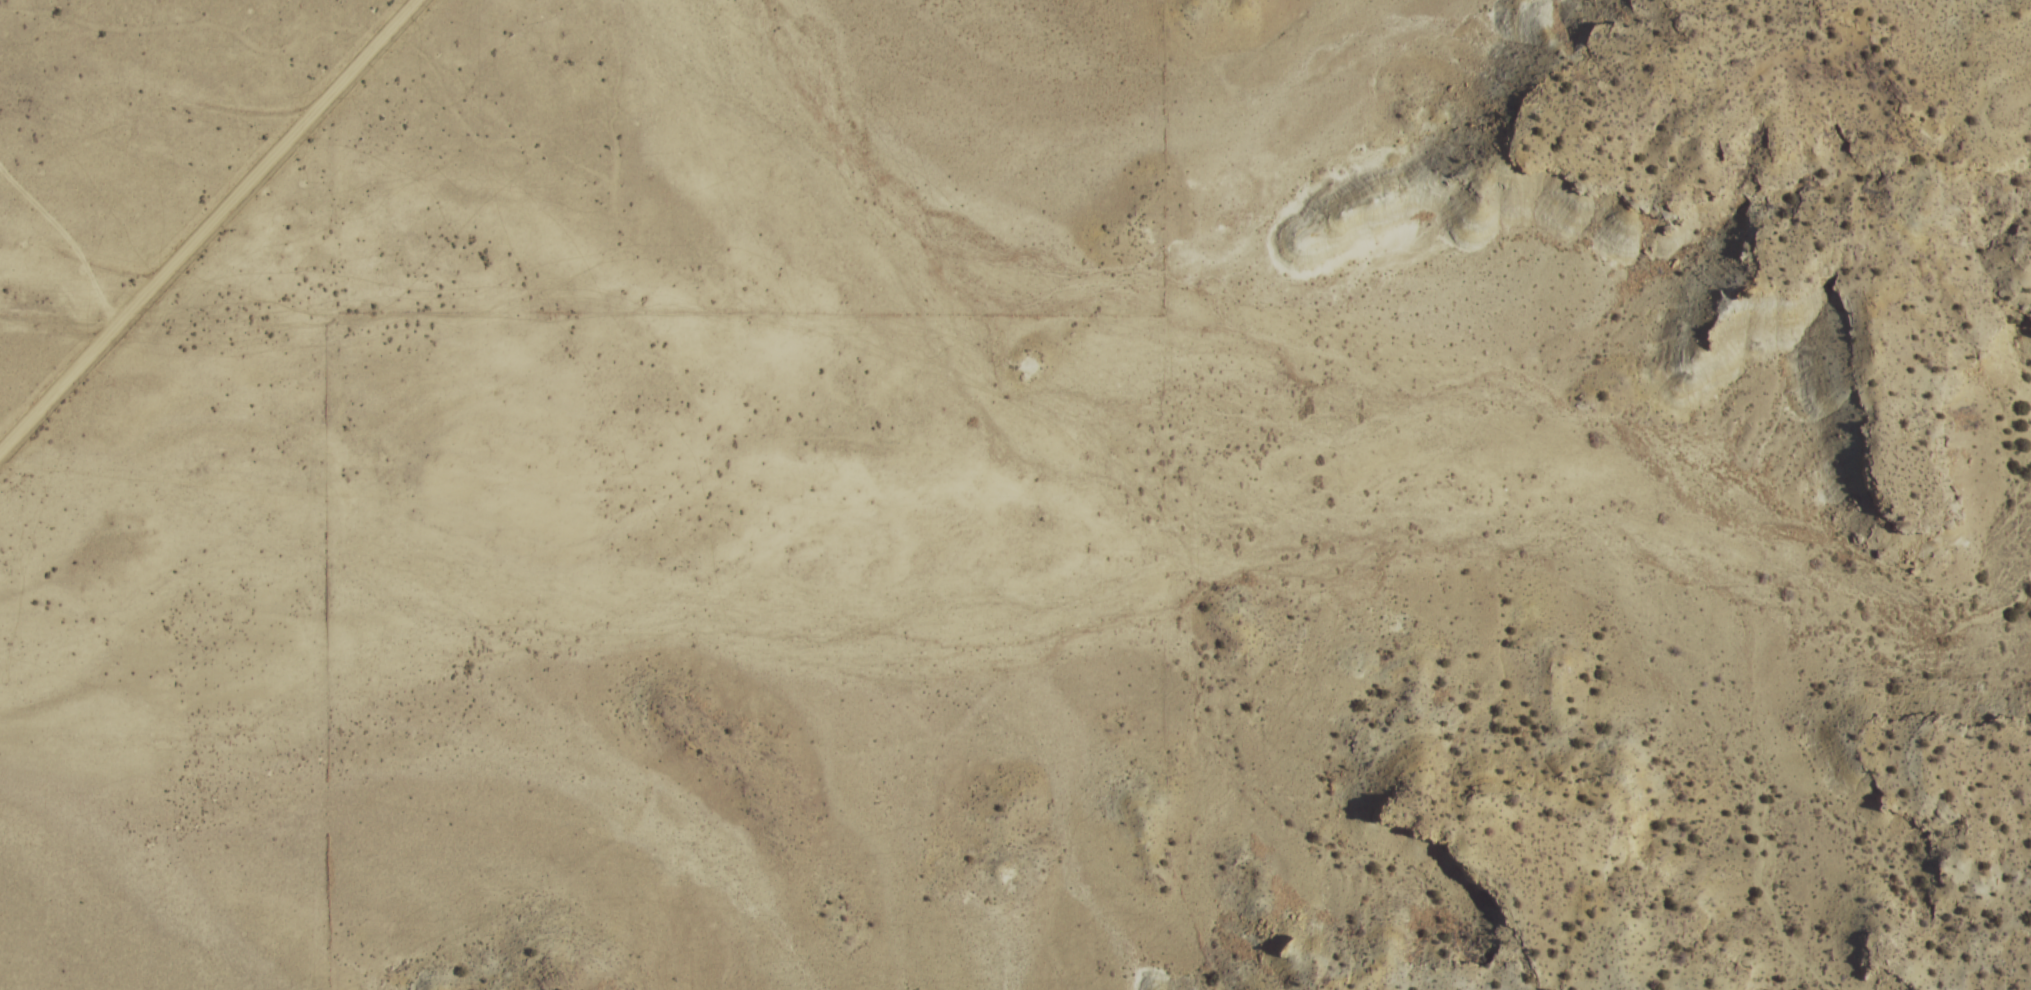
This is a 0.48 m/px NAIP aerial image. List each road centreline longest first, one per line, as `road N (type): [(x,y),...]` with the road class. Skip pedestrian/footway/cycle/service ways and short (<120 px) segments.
road 1 (tertiary): [(0,446),(412,0)]

